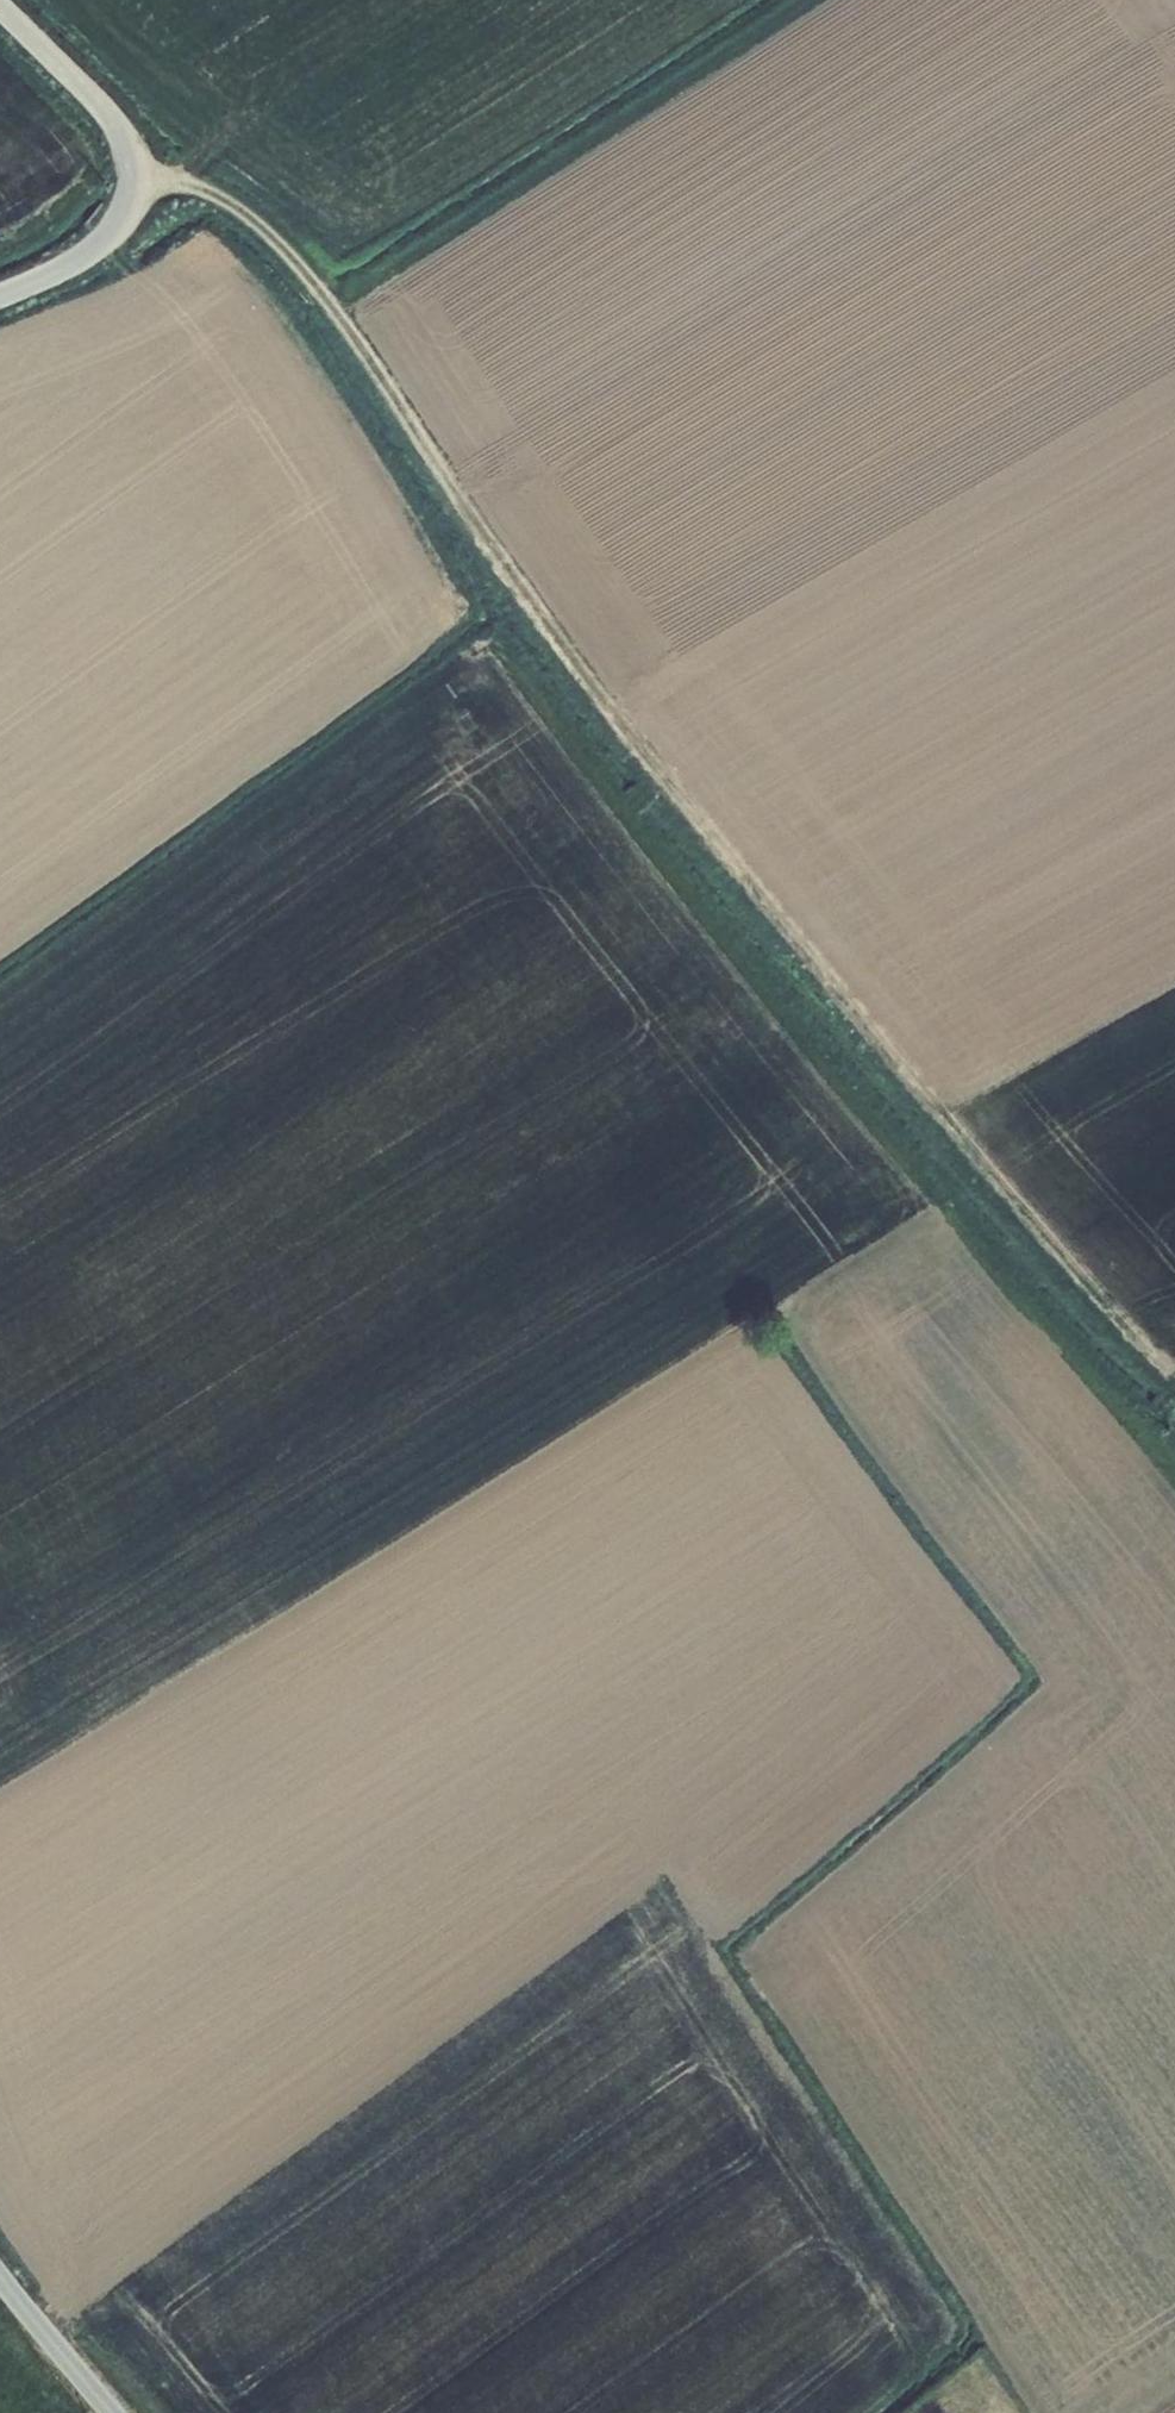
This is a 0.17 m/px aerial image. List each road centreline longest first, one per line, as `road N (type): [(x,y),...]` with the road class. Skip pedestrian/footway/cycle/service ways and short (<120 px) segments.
road 1 (track): [(1174,1373),(1003,1201),(832,994),(487,541),(289,259),(226,198),(136,176)]
road 2 (unclassified): [(136,176),(131,148),(0,1)]
road 3 (unclassified): [(136,176),(120,229),(74,262),(0,293)]
road 4 (unclassified): [(0,2276),(113,2412)]

